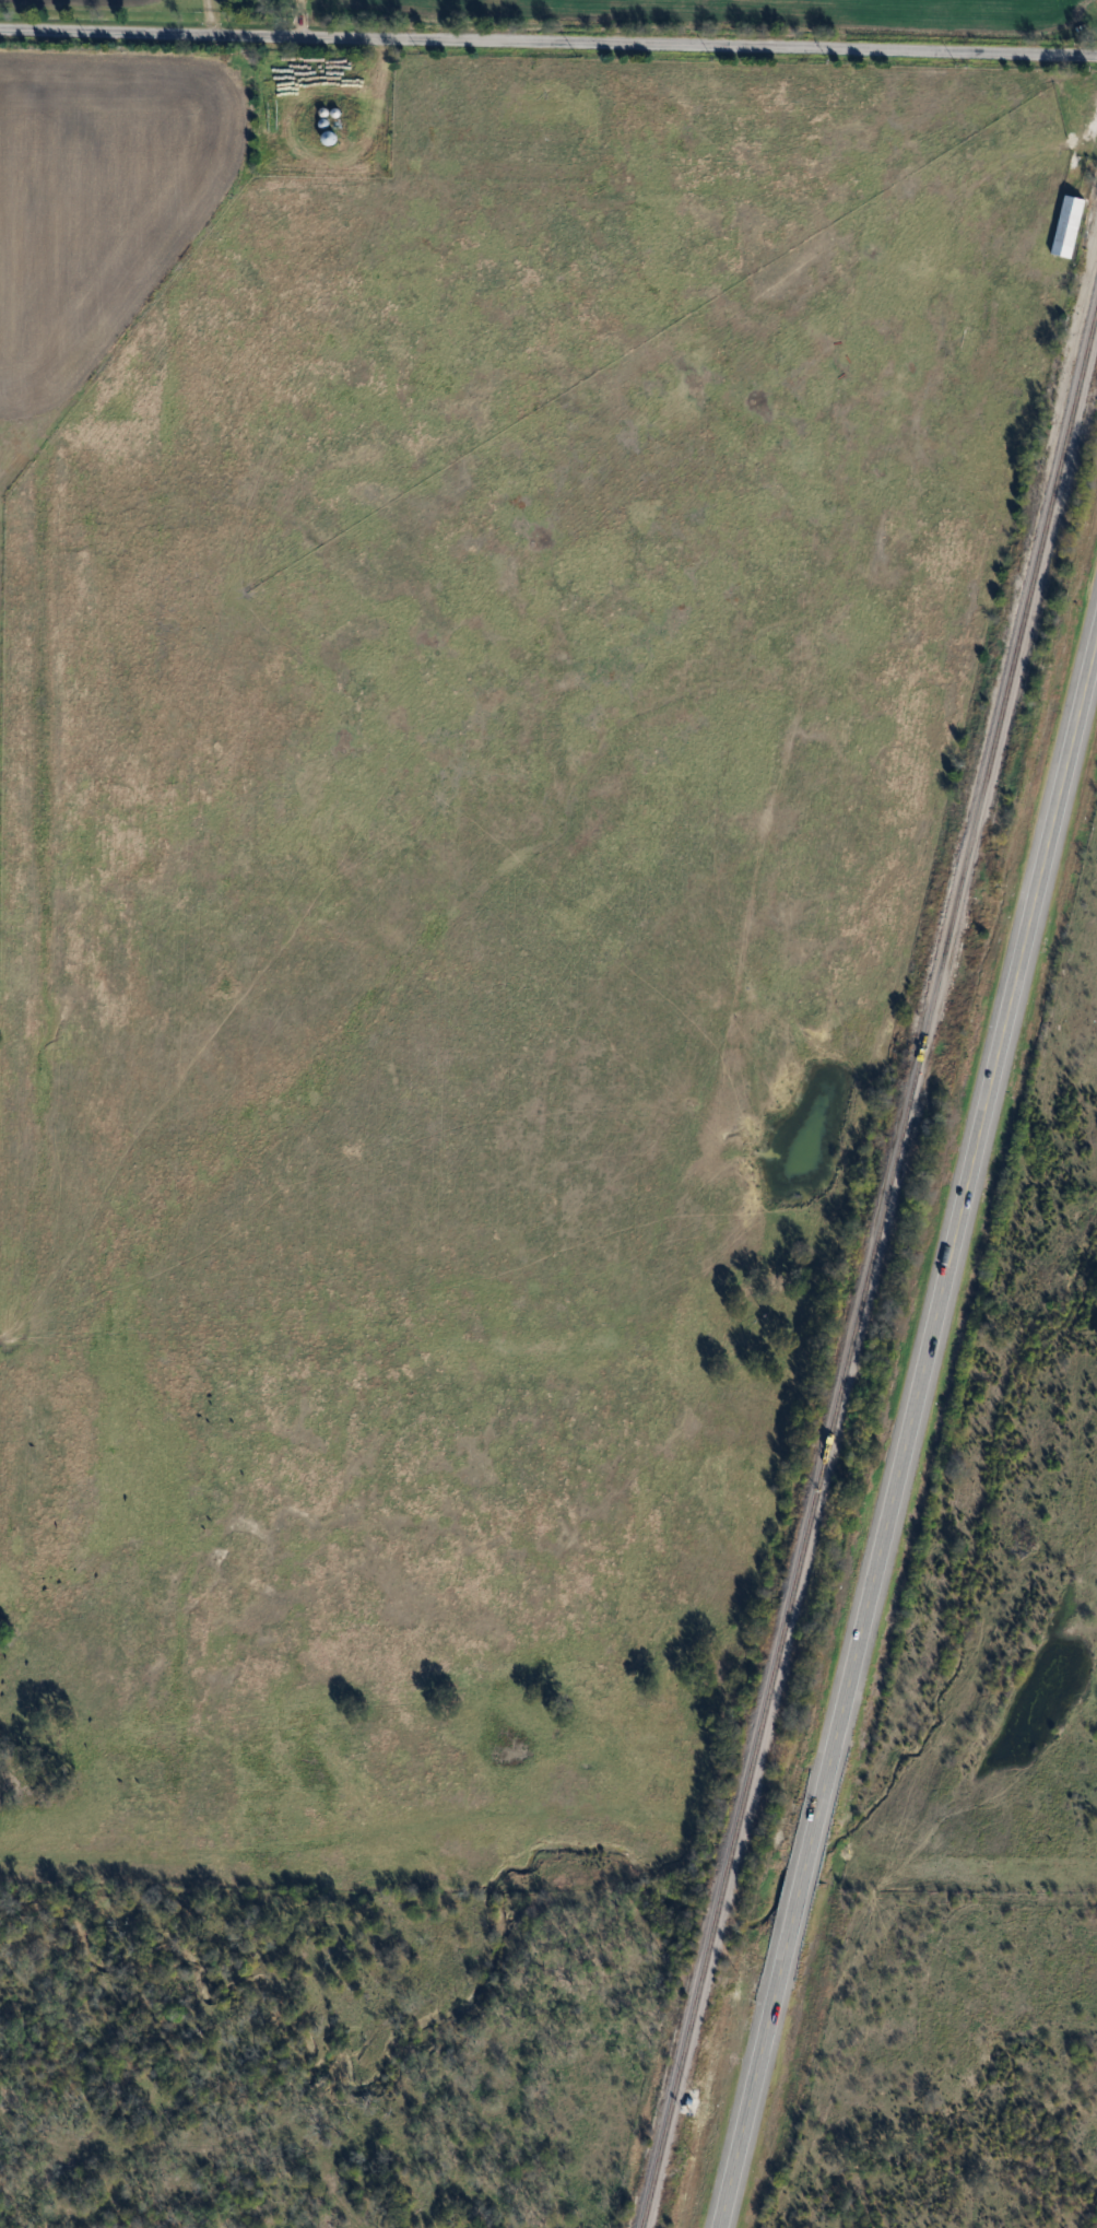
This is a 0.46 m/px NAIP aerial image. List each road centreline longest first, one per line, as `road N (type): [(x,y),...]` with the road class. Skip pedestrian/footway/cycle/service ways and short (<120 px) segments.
road 1 (primary): [(715,2227),(1096,615)]
road 2 (residential): [(1096,56),(0,32)]

